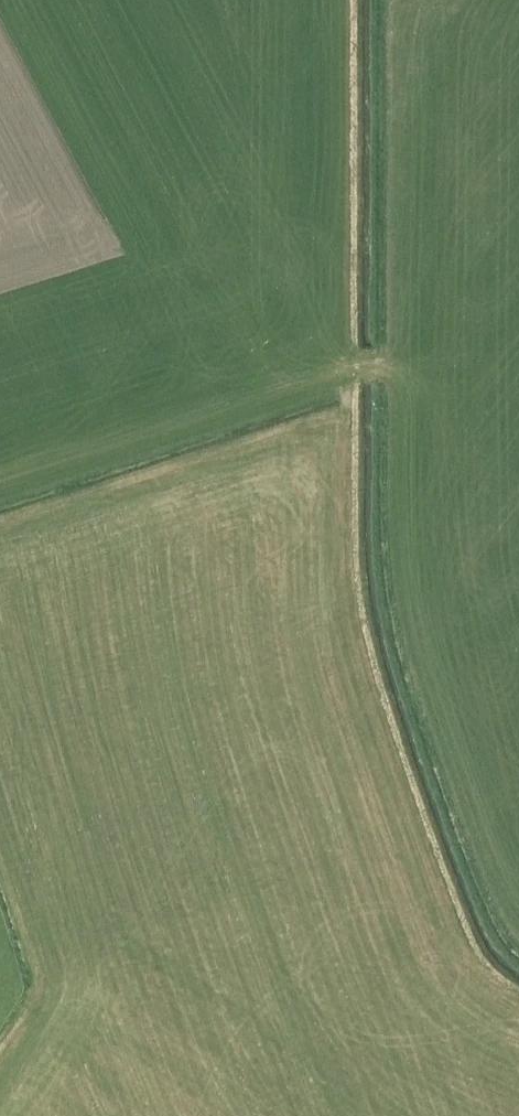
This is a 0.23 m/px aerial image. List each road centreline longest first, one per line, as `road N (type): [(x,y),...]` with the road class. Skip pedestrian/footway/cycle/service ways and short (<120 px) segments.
road 1 (track): [(518,982),(478,947),(373,650),(362,588),(354,0)]

